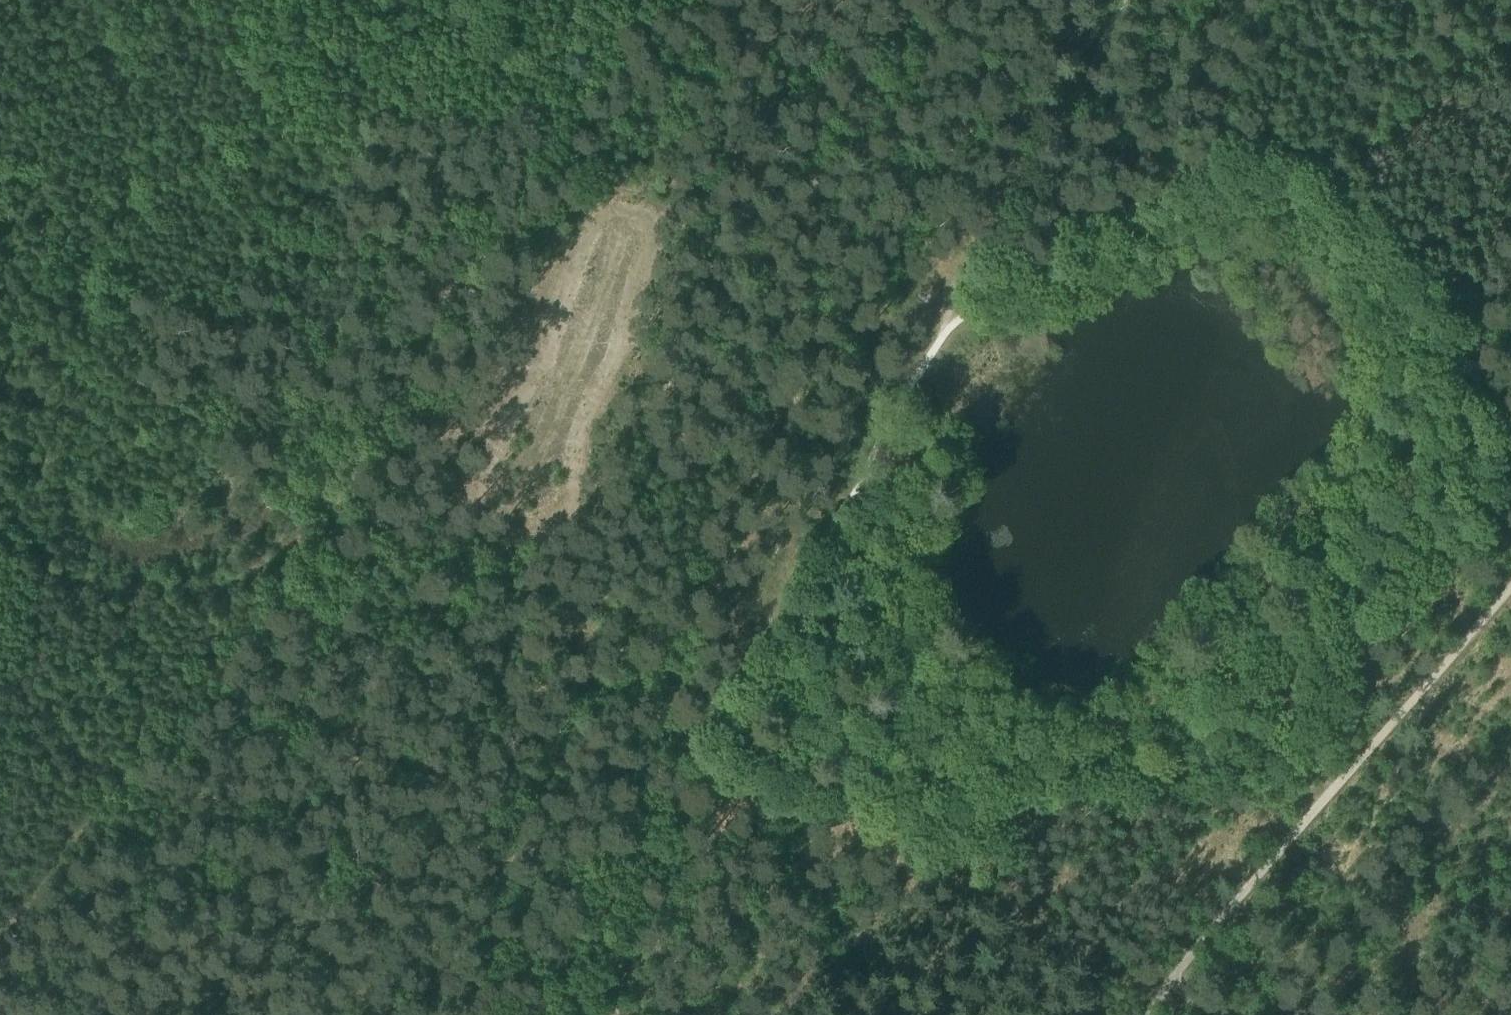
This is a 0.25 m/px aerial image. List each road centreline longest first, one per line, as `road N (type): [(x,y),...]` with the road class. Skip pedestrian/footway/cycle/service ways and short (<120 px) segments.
road 1 (track): [(1126,0),(956,282),(944,329),(556,1014)]
road 2 (track): [(0,250),(181,412),(329,508),(361,556),(699,754)]
road 3 (track): [(1151,1013),(1255,880),(1510,589)]

